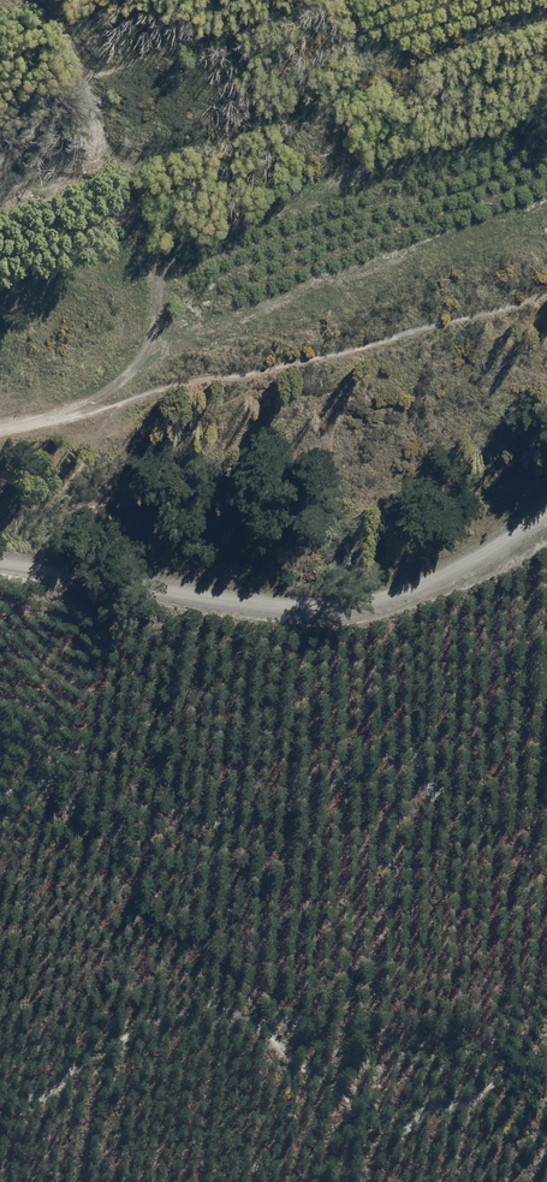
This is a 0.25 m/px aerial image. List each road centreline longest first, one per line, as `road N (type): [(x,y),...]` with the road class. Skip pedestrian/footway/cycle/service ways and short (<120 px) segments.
road 1 (track): [(546,804),(488,817),(452,814),(427,787),(416,746),(400,742),(314,799),(237,822),(203,816),(162,780),(152,732),(105,719),(29,785),(0,789)]
road 2 (track): [(0,1097),(35,1100),(154,1019),(221,1004),(274,1034),(337,1091),(401,1133),(427,1107),(475,1101),(498,1080),(531,1078),(546,1066)]
road 3 (track): [(0,497),(47,497),(72,475),(117,405),(175,379),(303,359),(546,286)]
road 4 (track): [(546,519),(411,596),(347,614),(0,573)]
road 5 (track): [(518,541),(429,447),(399,350),(433,288),(546,241)]
road 6 (track): [(32,0),(83,97),(153,272),(157,338)]
road 7 (track): [(0,433),(63,417),(107,390),(157,338)]
road 8 (track): [(157,338),(303,359)]

